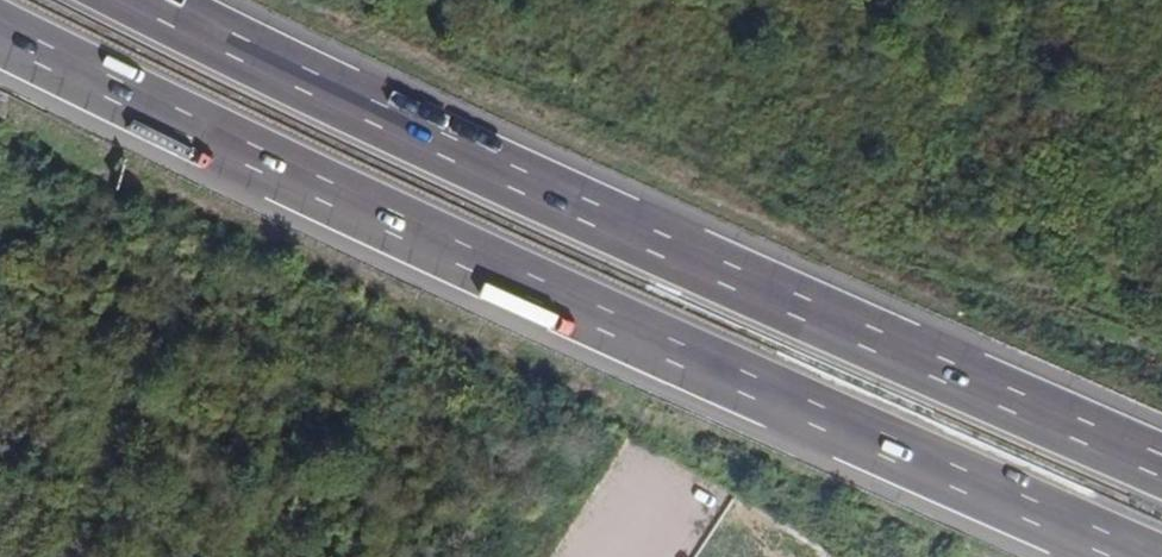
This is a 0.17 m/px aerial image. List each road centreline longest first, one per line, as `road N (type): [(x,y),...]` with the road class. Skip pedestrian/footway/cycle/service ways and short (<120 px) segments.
road 1 (motorway): [(0,27),(413,235),(1136,556)]
road 2 (motorway): [(1161,460),(723,273),(148,0)]

